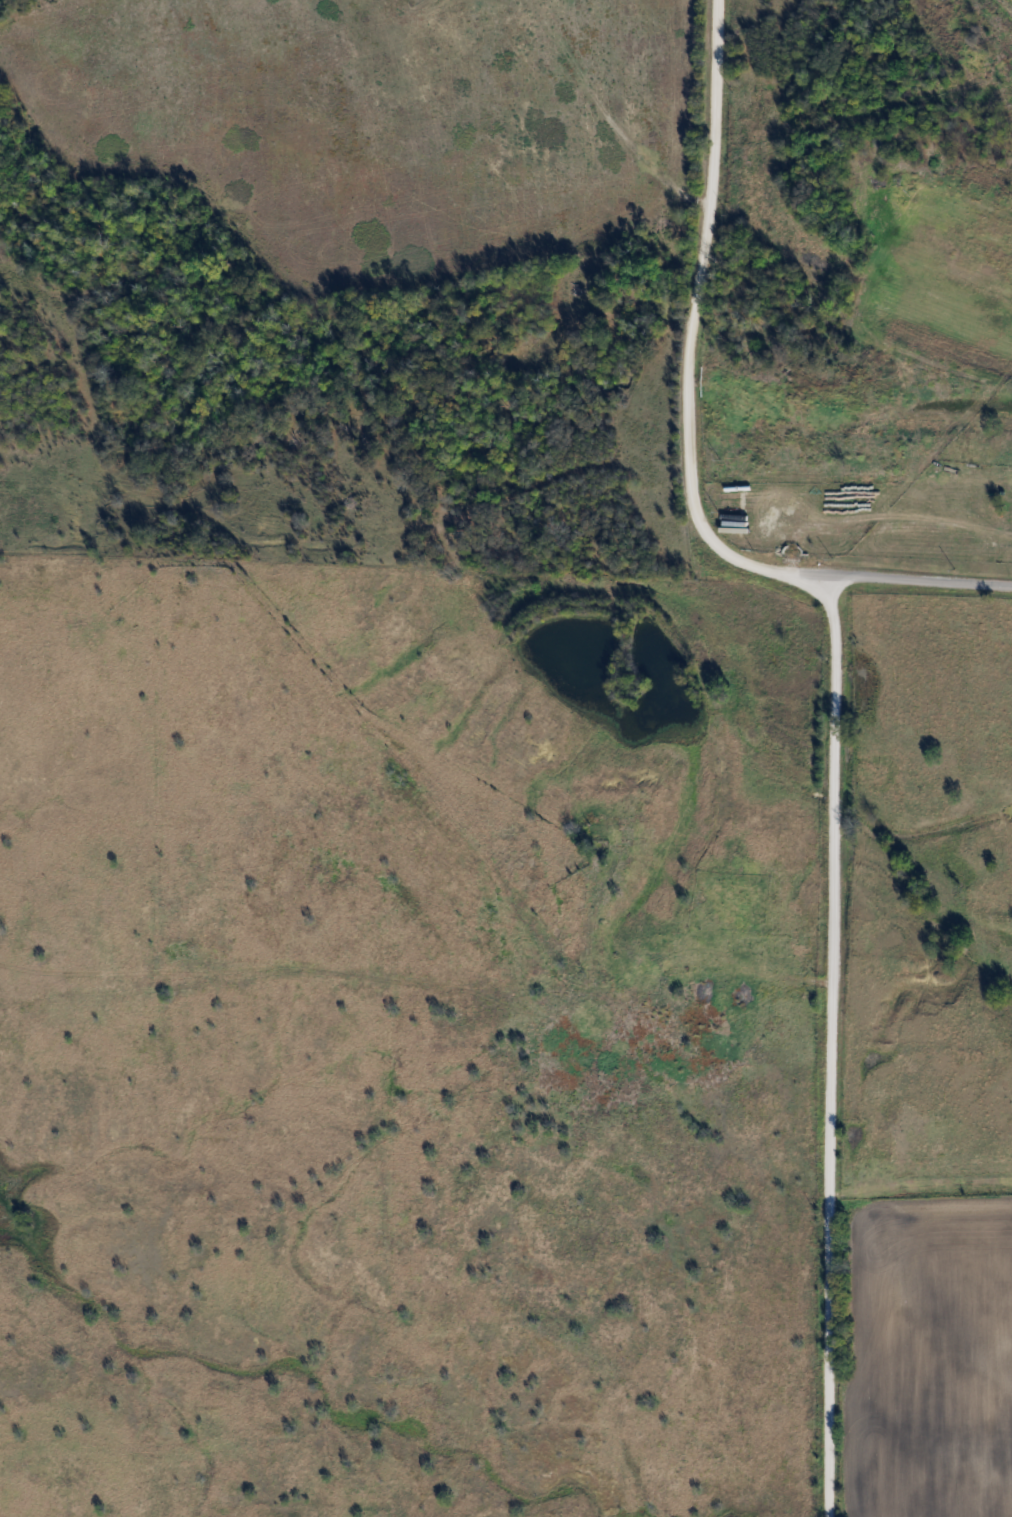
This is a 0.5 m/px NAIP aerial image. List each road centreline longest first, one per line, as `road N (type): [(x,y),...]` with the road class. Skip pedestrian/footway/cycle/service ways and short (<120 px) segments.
road 1 (residential): [(829,1516),(837,648),(827,601),(811,588)]
road 2 (residential): [(811,588),(728,555),(708,539),(695,501),(691,358),(709,224),(719,0)]
road 3 (residential): [(1011,584),(845,575),(811,588)]

